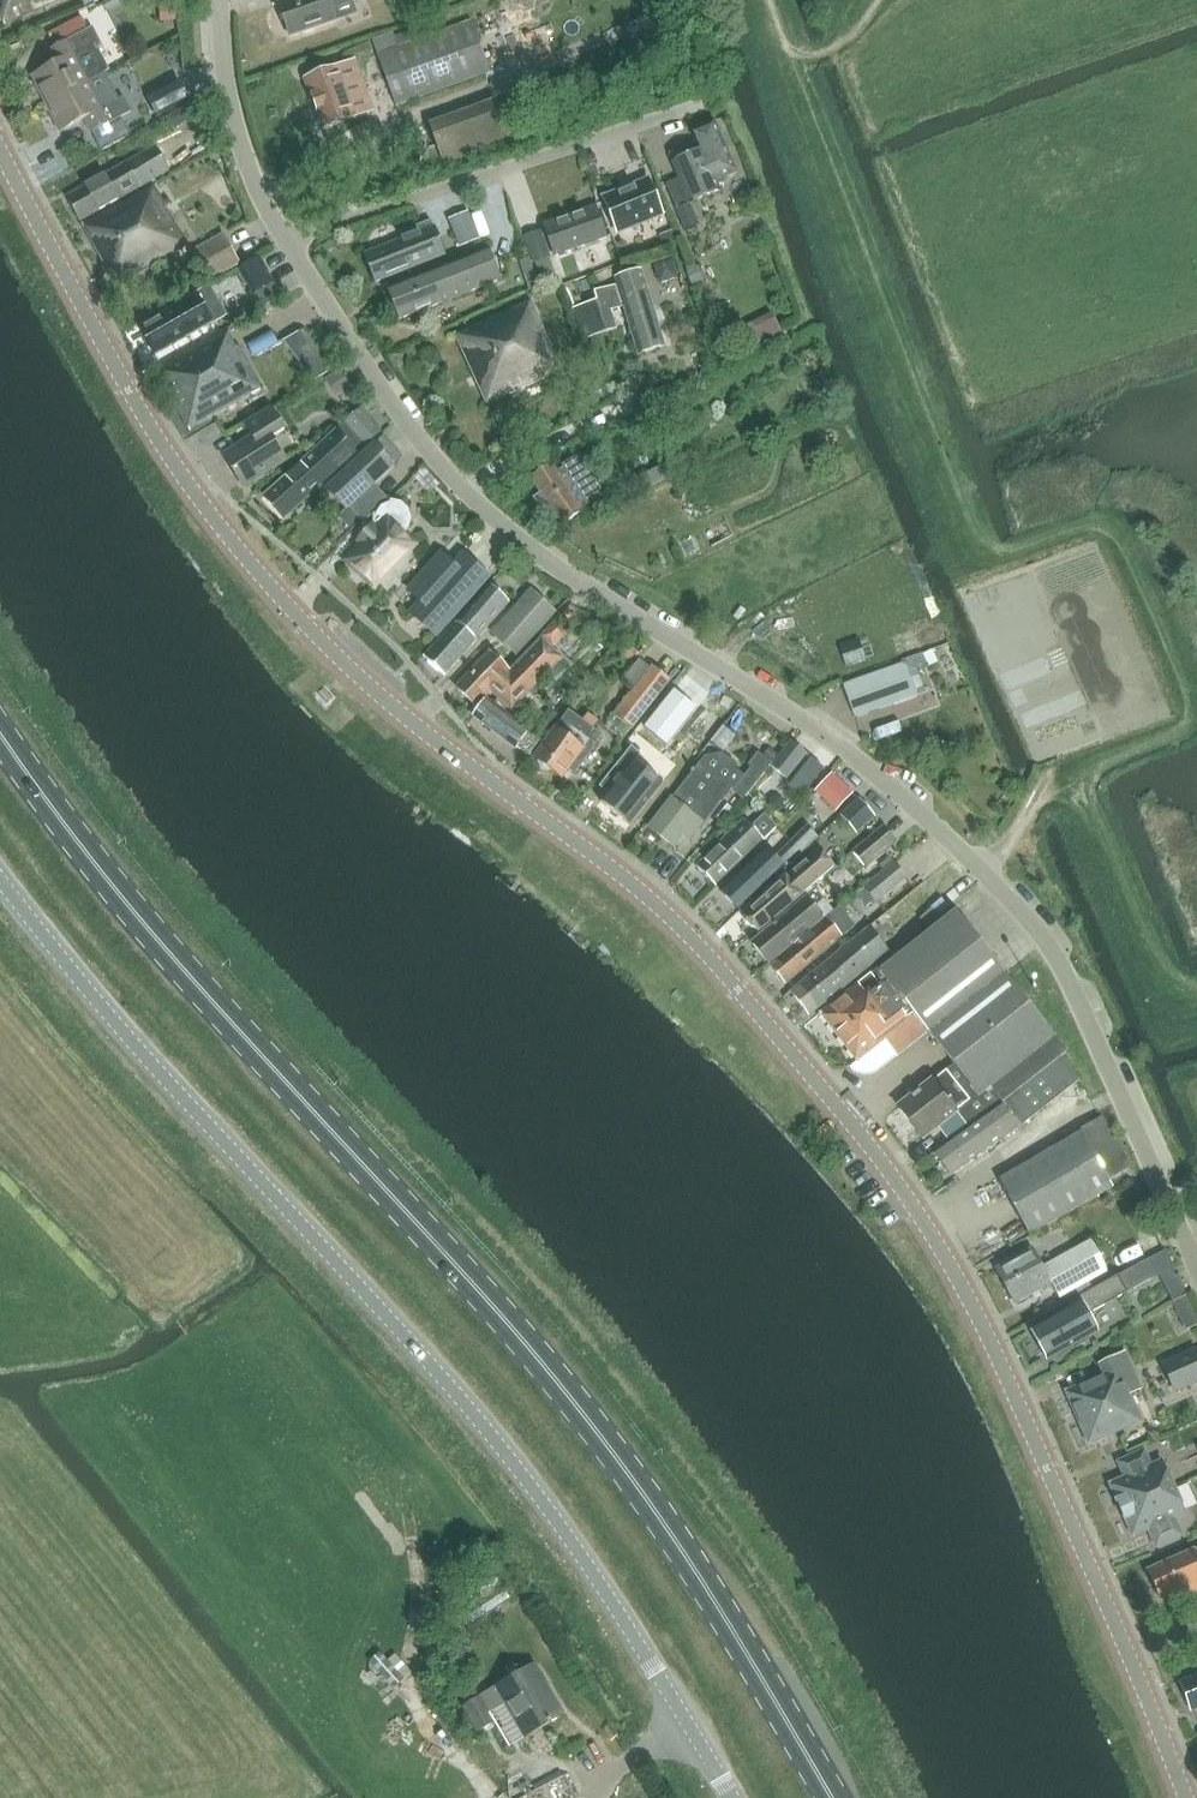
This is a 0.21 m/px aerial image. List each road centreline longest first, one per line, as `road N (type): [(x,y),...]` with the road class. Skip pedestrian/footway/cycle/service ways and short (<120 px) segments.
road 1 (tertiary): [(1181,1797),(995,1351),(912,1209),(832,1098),(684,934),(376,697),(229,543),(159,446),(0,150)]
road 2 (residential): [(1196,1255),(1076,987),(1007,893),(753,686),(594,592),(491,514),(411,433),(288,251)]
road 3 (primary): [(833,1797),(737,1630),(593,1425),(142,919),(0,729)]
road 4 (unclassified): [(732,1797),(538,1493),(153,1063),(0,877)]
road 5 (residential): [(288,251),(698,106)]
road 6 (residential): [(288,251),(225,97),(211,0)]

